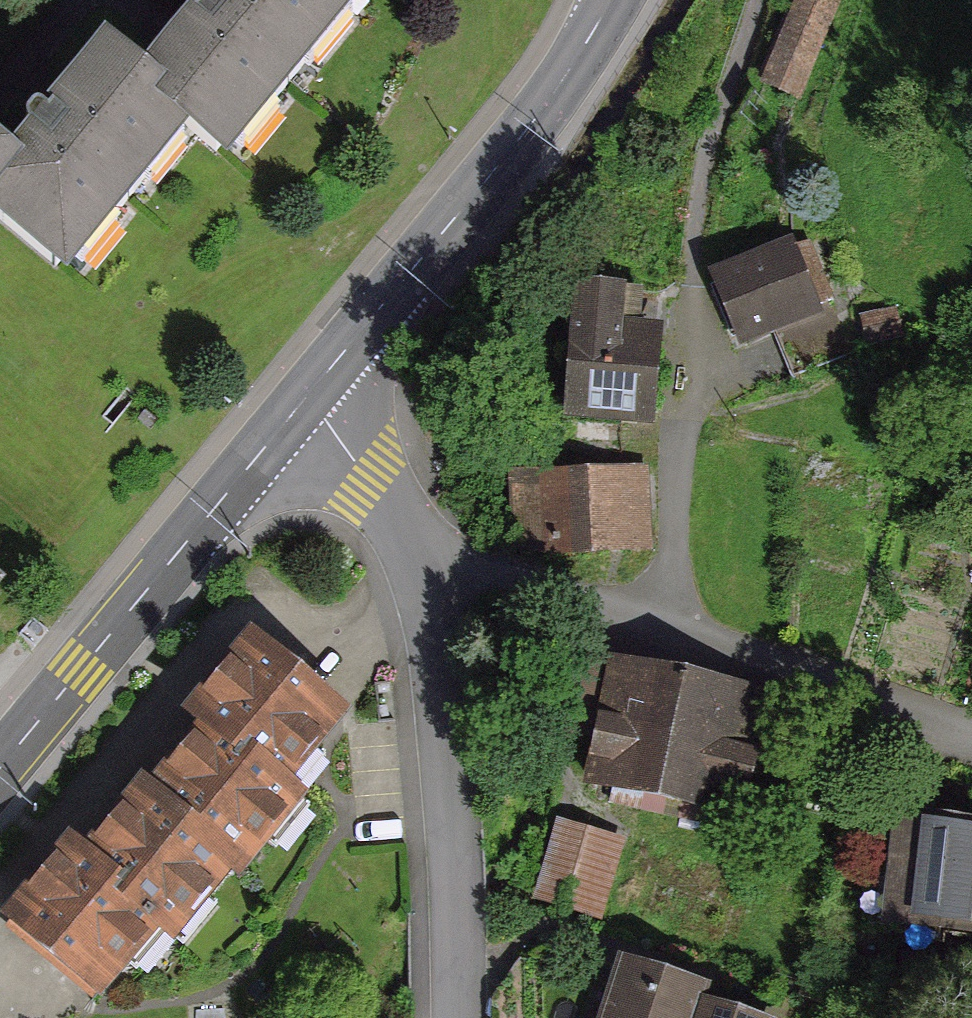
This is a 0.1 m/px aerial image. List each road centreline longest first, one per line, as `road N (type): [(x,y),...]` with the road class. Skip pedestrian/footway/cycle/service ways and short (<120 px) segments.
road 1 (tertiary): [(307,396),(488,180),(585,50),(611,0)]
road 2 (tertiary): [(0,769),(307,396)]
road 3 (residential): [(413,547),(424,571),(443,733),(458,1017)]
road 4 (track): [(763,0),(696,225),(696,320)]
road 5 (residential): [(971,727),(667,629)]
road 6 (residential): [(667,629),(696,320)]
road 7 (residential): [(413,547),(667,629)]
road 8 (residential): [(307,396),(398,514),(413,547)]

